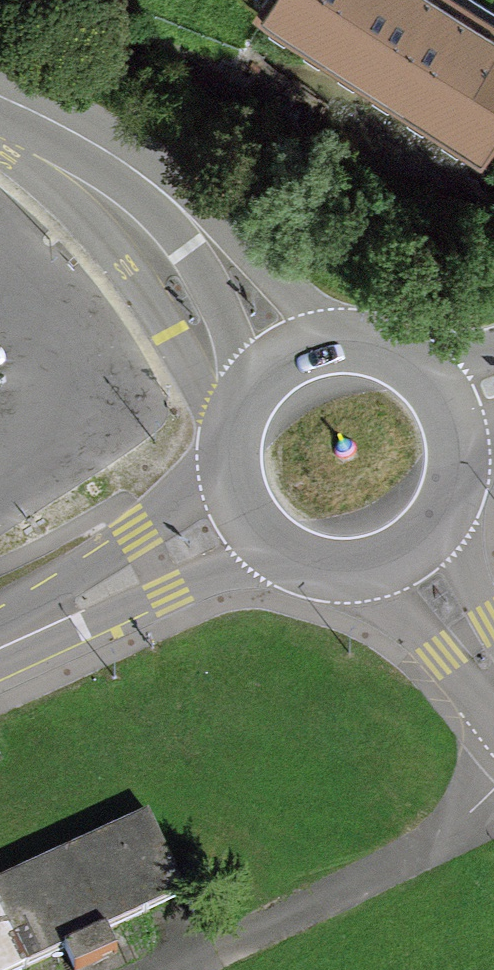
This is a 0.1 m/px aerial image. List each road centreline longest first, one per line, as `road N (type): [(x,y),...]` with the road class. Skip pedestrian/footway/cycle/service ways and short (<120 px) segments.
road 1 (unclassified): [(283,360),(185,229),(116,169),(0,101)]
road 2 (primary): [(248,514),(300,560),(339,570),(409,551),(434,529),(460,469),(449,404)]
road 3 (primary): [(0,641),(248,514)]
road 4 (primary): [(449,404),(426,373),(394,351),(357,341),(319,344),(283,360)]
road 5 (primary): [(283,360),(240,413),(234,482),(248,514)]

